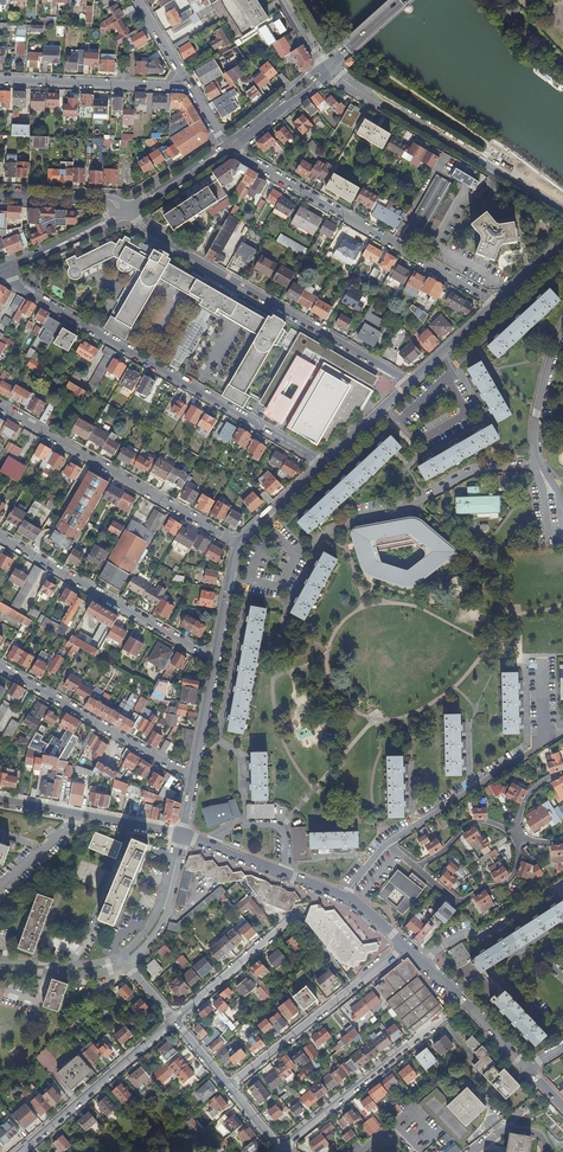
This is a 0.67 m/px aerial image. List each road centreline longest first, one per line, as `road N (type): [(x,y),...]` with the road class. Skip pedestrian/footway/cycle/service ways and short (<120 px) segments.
road 1 (residential): [(8,268),(17,286),(321,464)]
road 2 (residential): [(407,384),(126,213)]
road 3 (residential): [(227,147),(495,304)]
road 4 (tertiary): [(328,67),(339,82),(562,210)]
road 5 (residential): [(237,545),(0,407)]
road 6 (residential): [(542,661),(542,742),(386,842)]
road 7 (residential): [(294,557),(349,523),(407,508),(467,474),(537,464)]
road 8 (residential): [(0,536),(214,659)]
road 9 (residential): [(405,945),(229,1087)]
road 10 (residential): [(192,778),(0,667)]
road 11 (residential): [(285,1145),(444,1017)]
road 12 (residential): [(174,1020),(22,1151)]
road 13 (residential): [(0,800),(183,835)]
road 14 (residential): [(0,79),(186,84)]
road 15 (residential): [(405,945),(528,1068)]
road 16 (residential): [(183,835),(344,896)]
road 17 (residential): [(293,913),(174,1020)]
road 18 (residential): [(416,867),(461,900),(509,879),(518,835)]
road 19 (residential): [(537,464),(539,398),(562,328)]
road 20 (tertiary): [(0,195),(110,200),(126,213)]
road 21 (secondary): [(8,268),(126,213)]
road 22 (secondary): [(227,147),(328,67)]
road 23 (residential): [(192,778),(214,659)]
road 24 (secondary): [(227,147),(126,213)]
road 25 (secondary): [(126,213),(227,147)]
road 26 (residential): [(518,835),(472,823),(416,867)]

